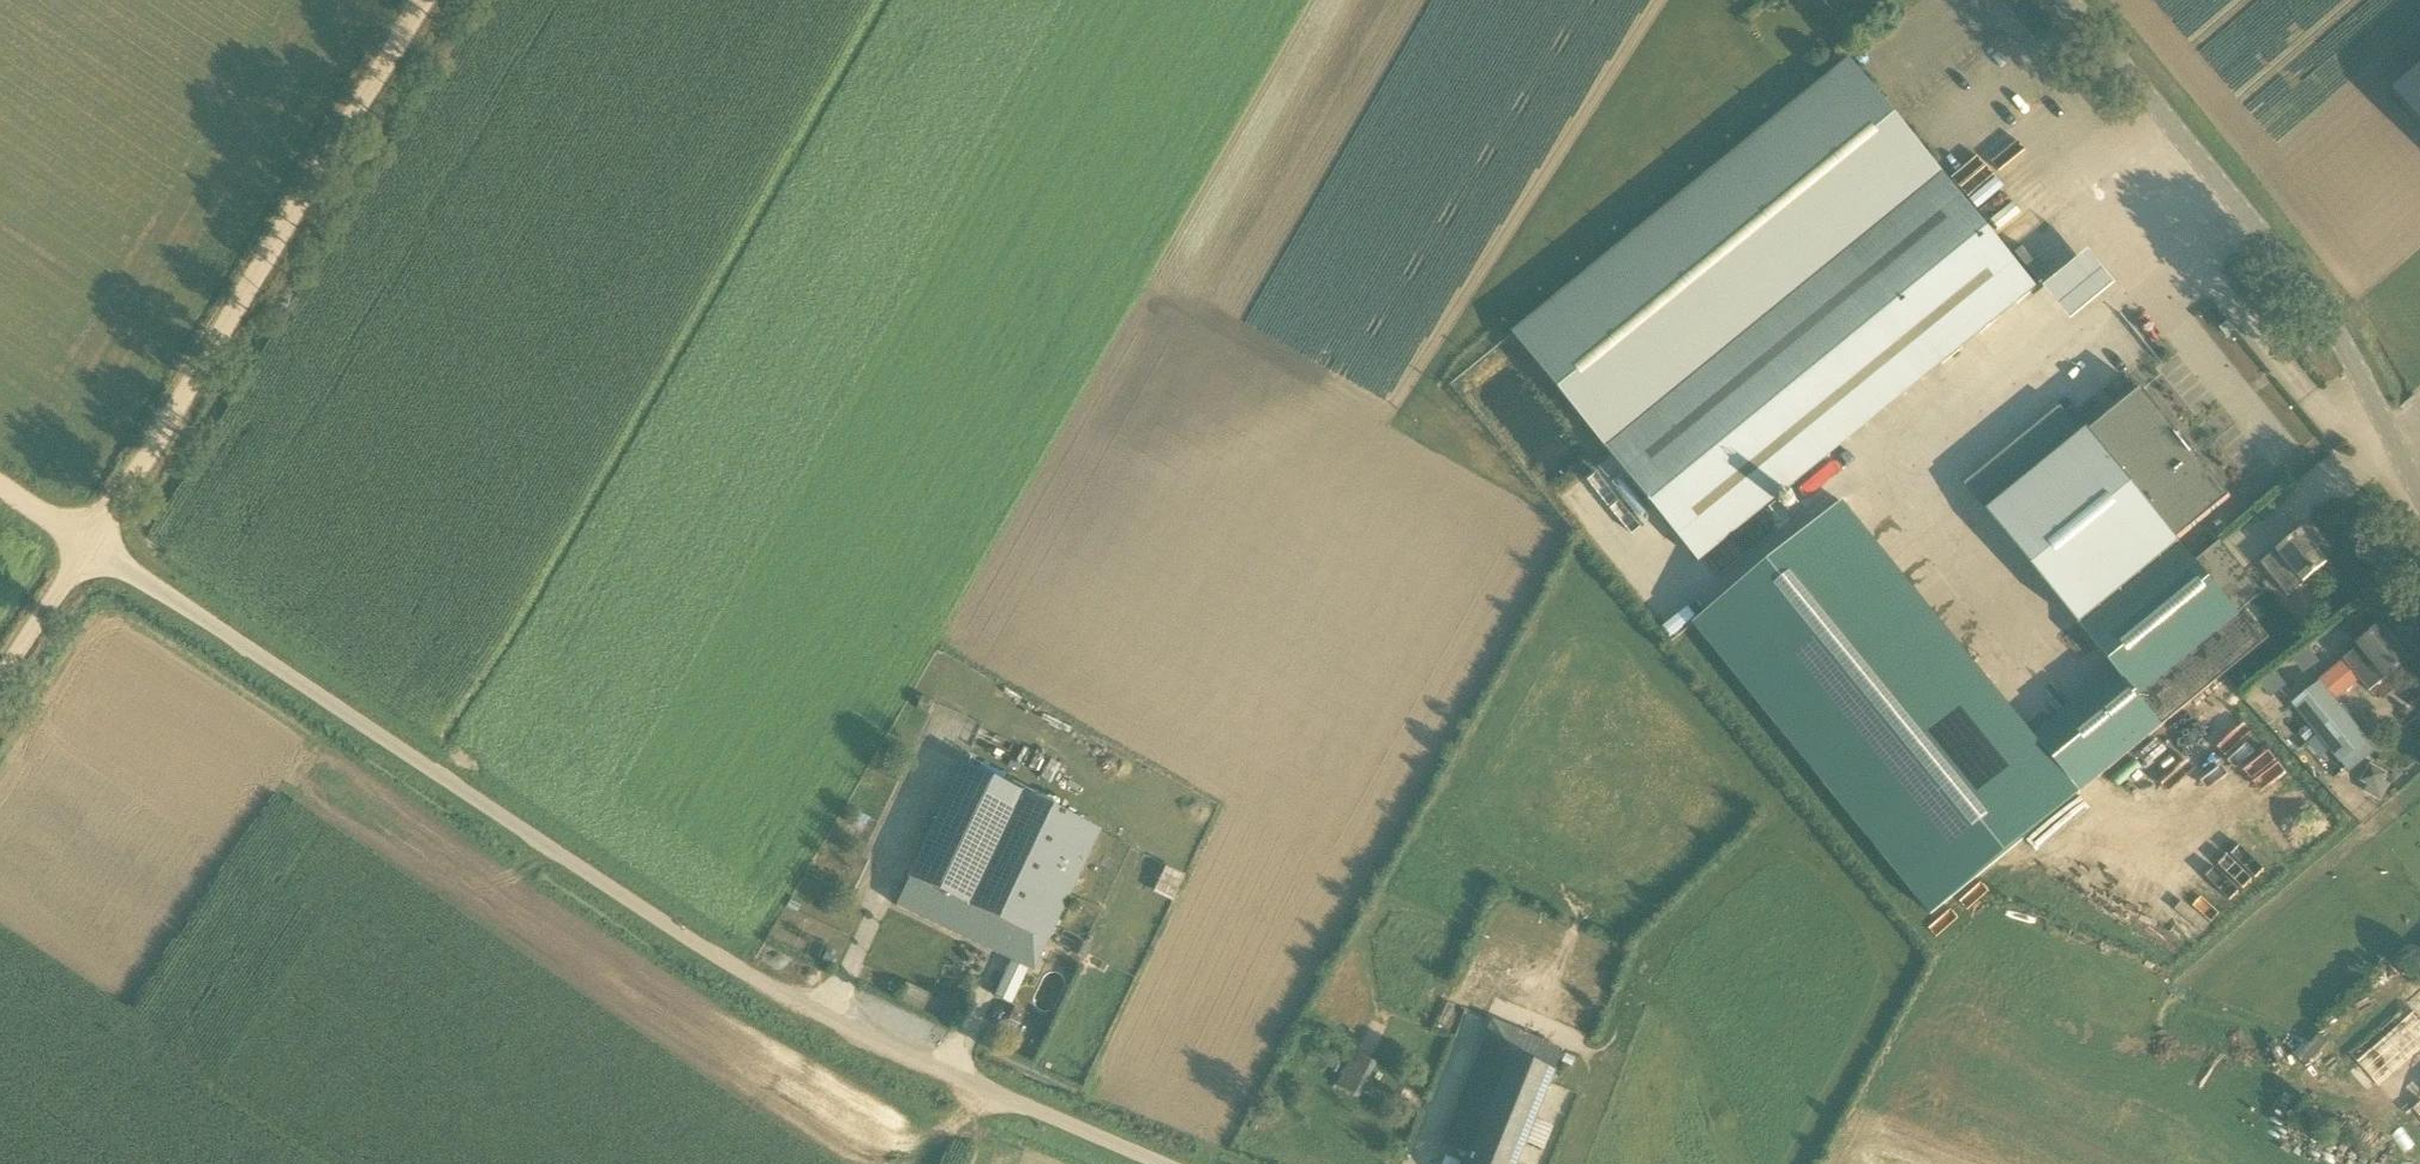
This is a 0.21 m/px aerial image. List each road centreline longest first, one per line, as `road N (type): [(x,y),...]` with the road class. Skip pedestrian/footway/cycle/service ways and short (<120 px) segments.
road 1 (track): [(769,988),(90,546)]
road 2 (track): [(424,0),(90,546)]
road 3 (unclassified): [(2419,495),(2344,349),(2300,285),(2067,0)]
road 4 (unclassified): [(1161,1163),(903,1055),(769,988)]
road 5 (track): [(90,546),(0,682)]

